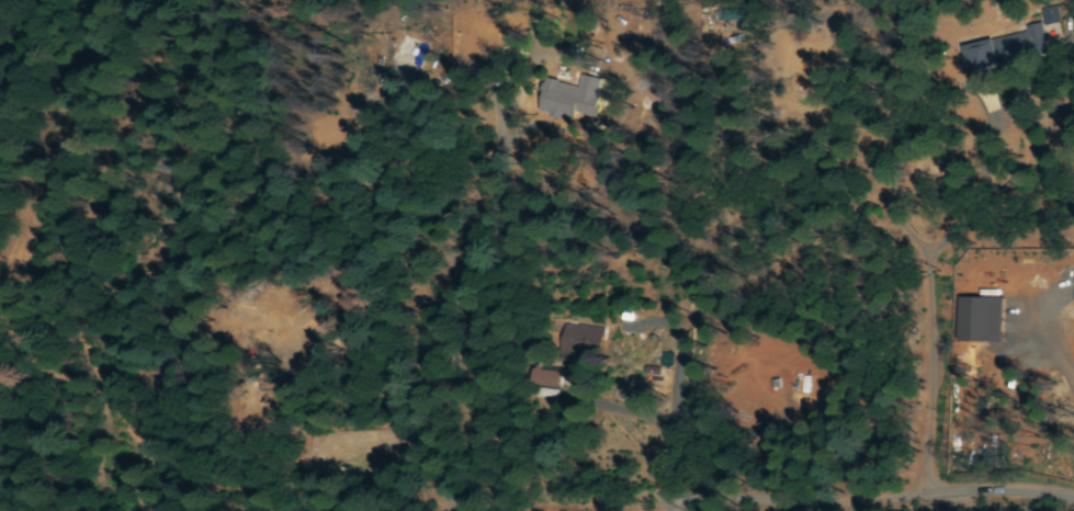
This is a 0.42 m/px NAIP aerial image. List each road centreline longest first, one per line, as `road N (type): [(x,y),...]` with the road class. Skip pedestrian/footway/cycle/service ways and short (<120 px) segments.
road 1 (residential): [(471,479),(1073,462)]
road 2 (residential): [(879,468),(867,247),(838,193),(846,151),(1003,45),(1047,0)]
road 3 (residential): [(473,156),(470,510)]
road 4 (track): [(0,304),(37,105),(82,0)]

